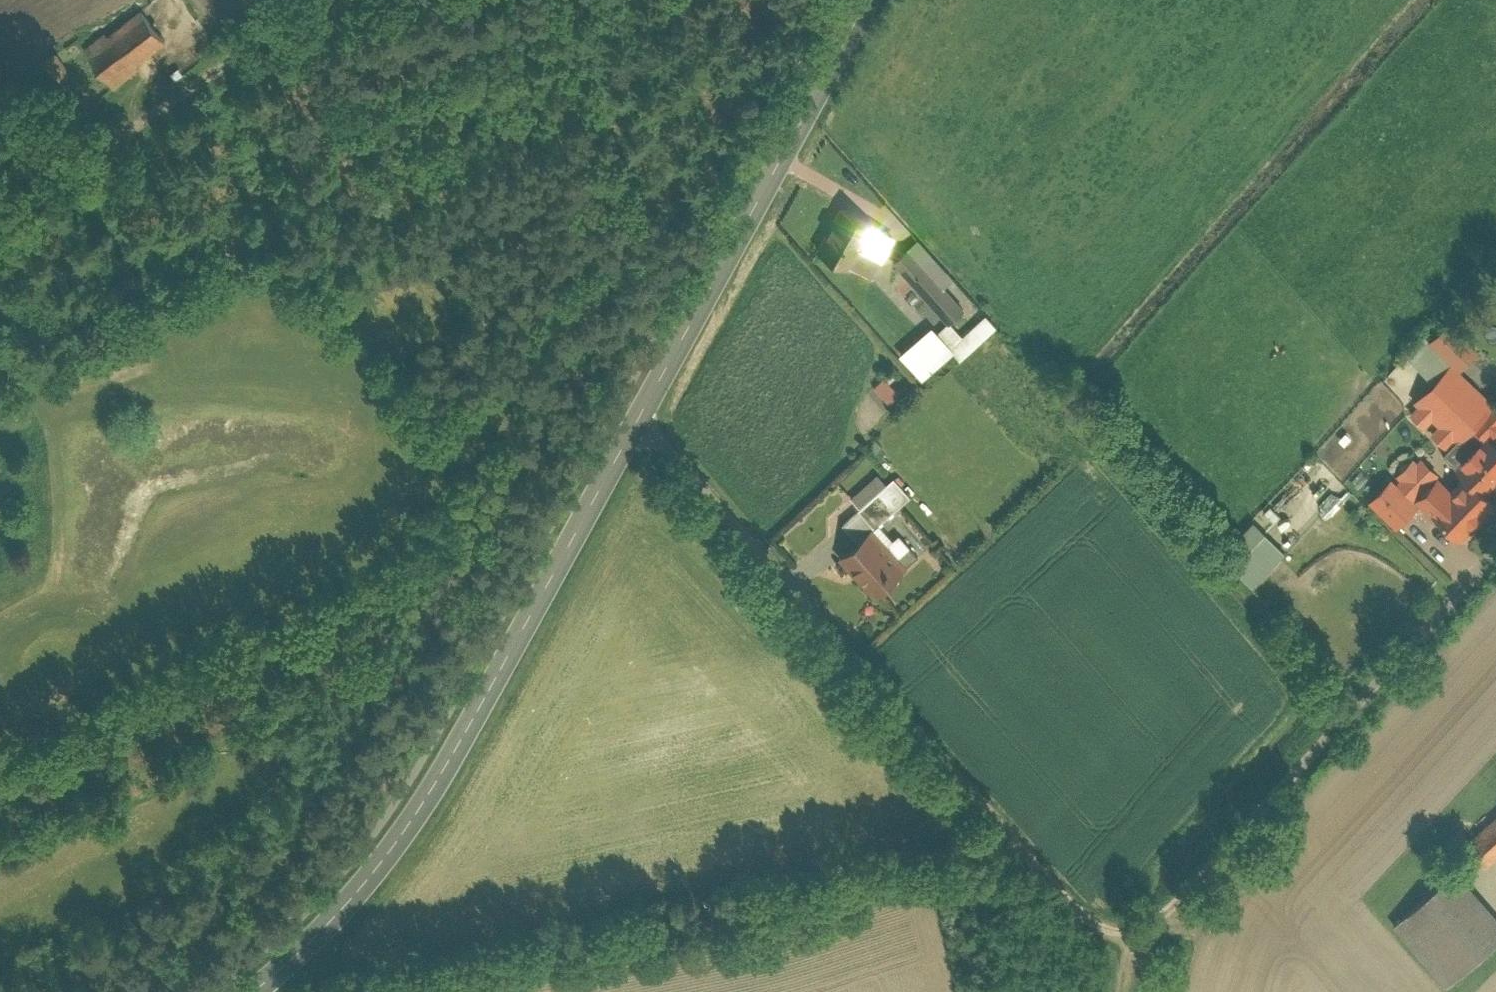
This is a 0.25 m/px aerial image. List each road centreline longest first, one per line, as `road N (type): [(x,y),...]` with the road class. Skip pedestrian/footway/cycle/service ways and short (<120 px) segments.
road 1 (residential): [(1495,544),(1187,889),(1140,930),(1114,930),(638,419)]
road 2 (tertiary): [(638,419),(431,793),(320,934),(253,991)]
road 3 (tertiary): [(868,0),(638,419)]
road 4 (track): [(1163,910),(1200,938),(1278,976),(1308,970),(1366,910)]

